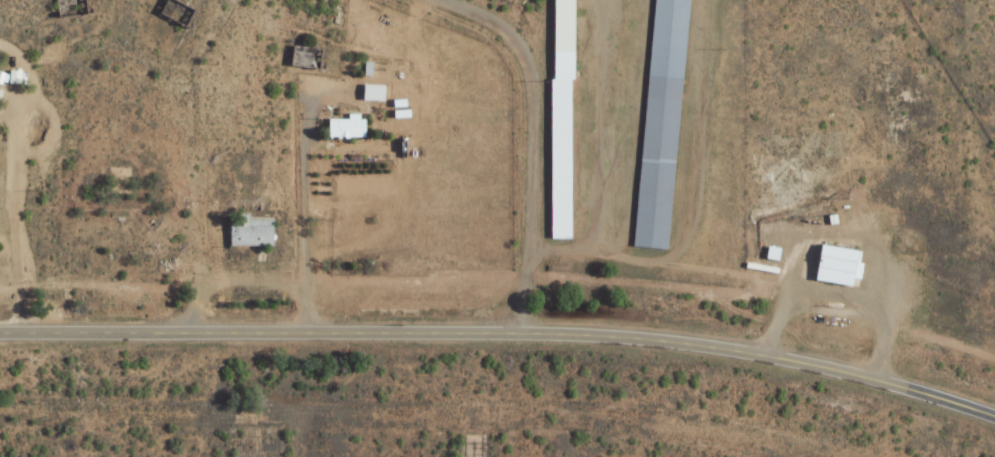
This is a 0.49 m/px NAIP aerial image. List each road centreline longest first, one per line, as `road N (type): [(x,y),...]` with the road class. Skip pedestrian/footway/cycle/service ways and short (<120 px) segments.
road 1 (primary): [(994,418),(794,361),(602,336),(0,333)]
road 2 (residential): [(527,335),(530,61),(499,21),(455,0)]

